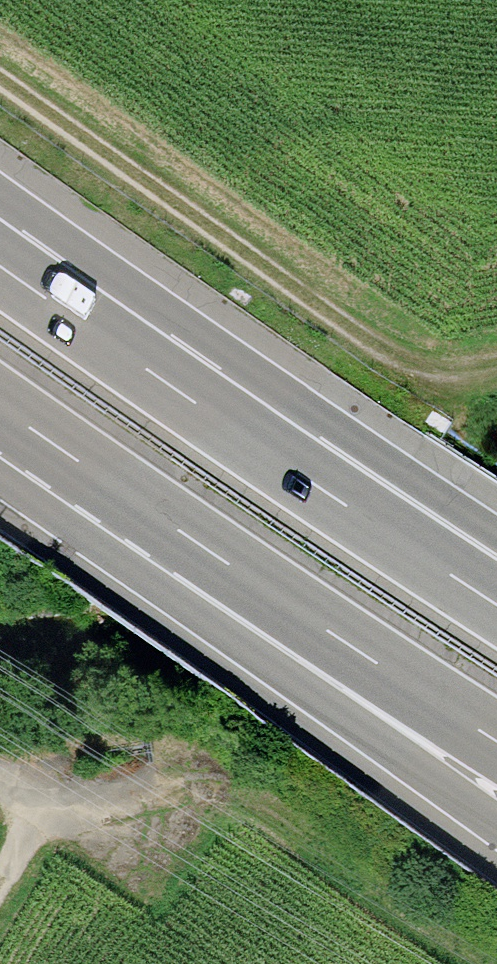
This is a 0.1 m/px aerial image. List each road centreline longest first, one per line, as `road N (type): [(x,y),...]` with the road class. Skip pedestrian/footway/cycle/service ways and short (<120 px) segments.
road 1 (track): [(496,363),(427,366),(378,346),(0,76)]
road 2 (motorway): [(180,527),(496,819)]
road 3 (motorway): [(180,527),(496,743)]
road 4 (motorway): [(292,457),(0,262)]
road 5 (motorway): [(496,604),(292,457)]
road 6 (motorway): [(496,558),(292,457)]
road 7 (track): [(0,879),(38,815),(186,795)]
road 8 (motorway): [(0,400),(180,527)]

